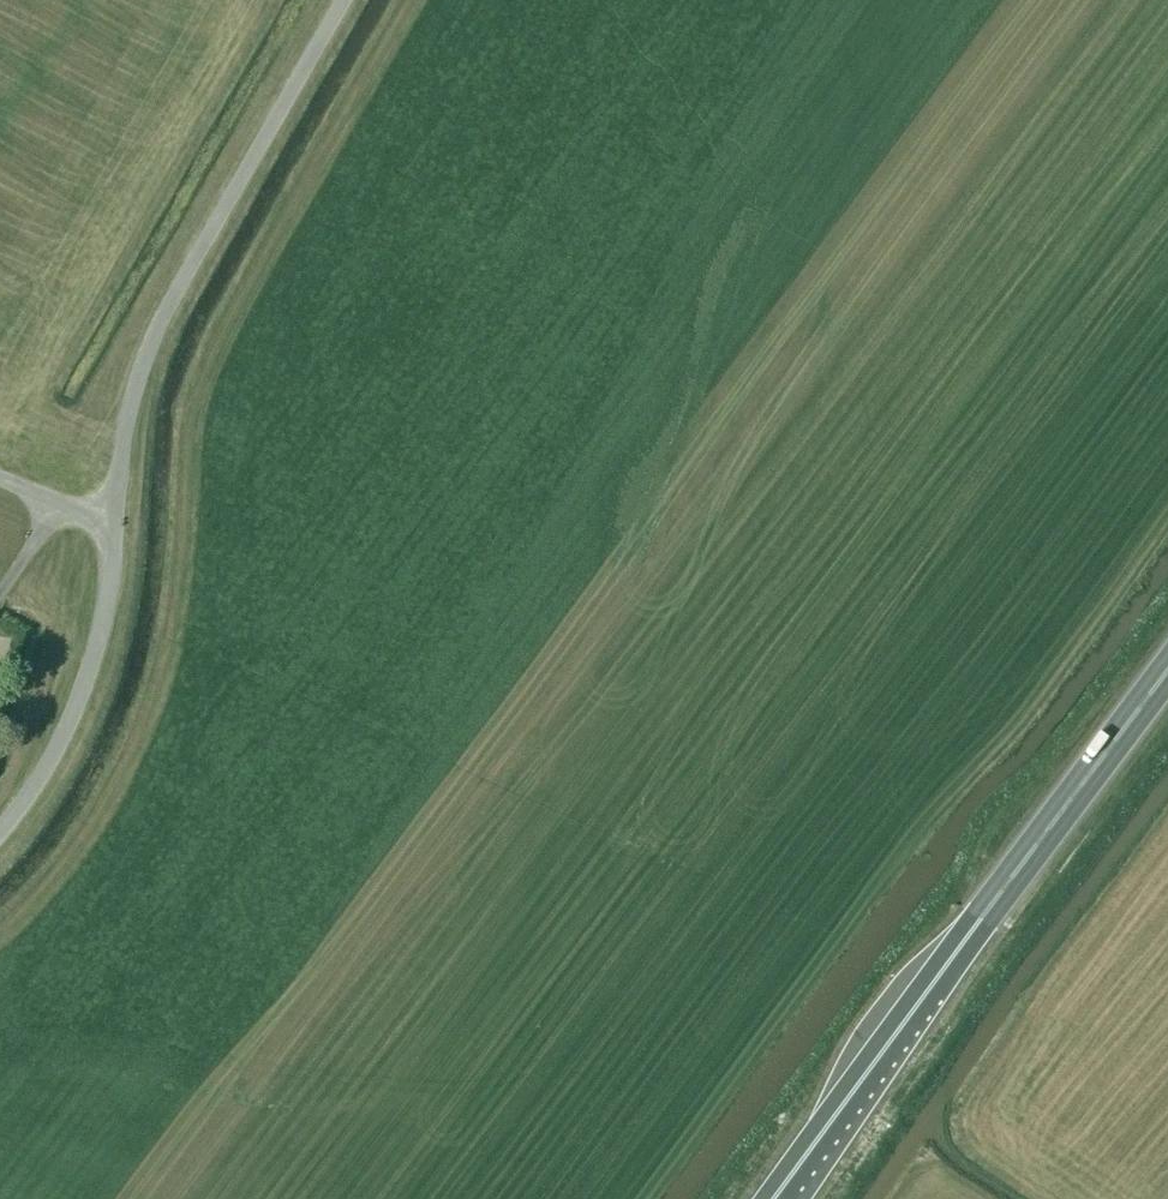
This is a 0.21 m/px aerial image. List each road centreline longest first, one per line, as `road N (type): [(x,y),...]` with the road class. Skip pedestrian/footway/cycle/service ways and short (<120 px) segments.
road 1 (trunk): [(778,1198),(1167,678)]
road 2 (unclassified): [(117,522),(124,436),(146,357),(344,0)]
road 3 (unclassified): [(0,832),(45,769),(84,690),(117,522)]
road 4 (unclassified): [(117,522),(58,508),(0,479)]

